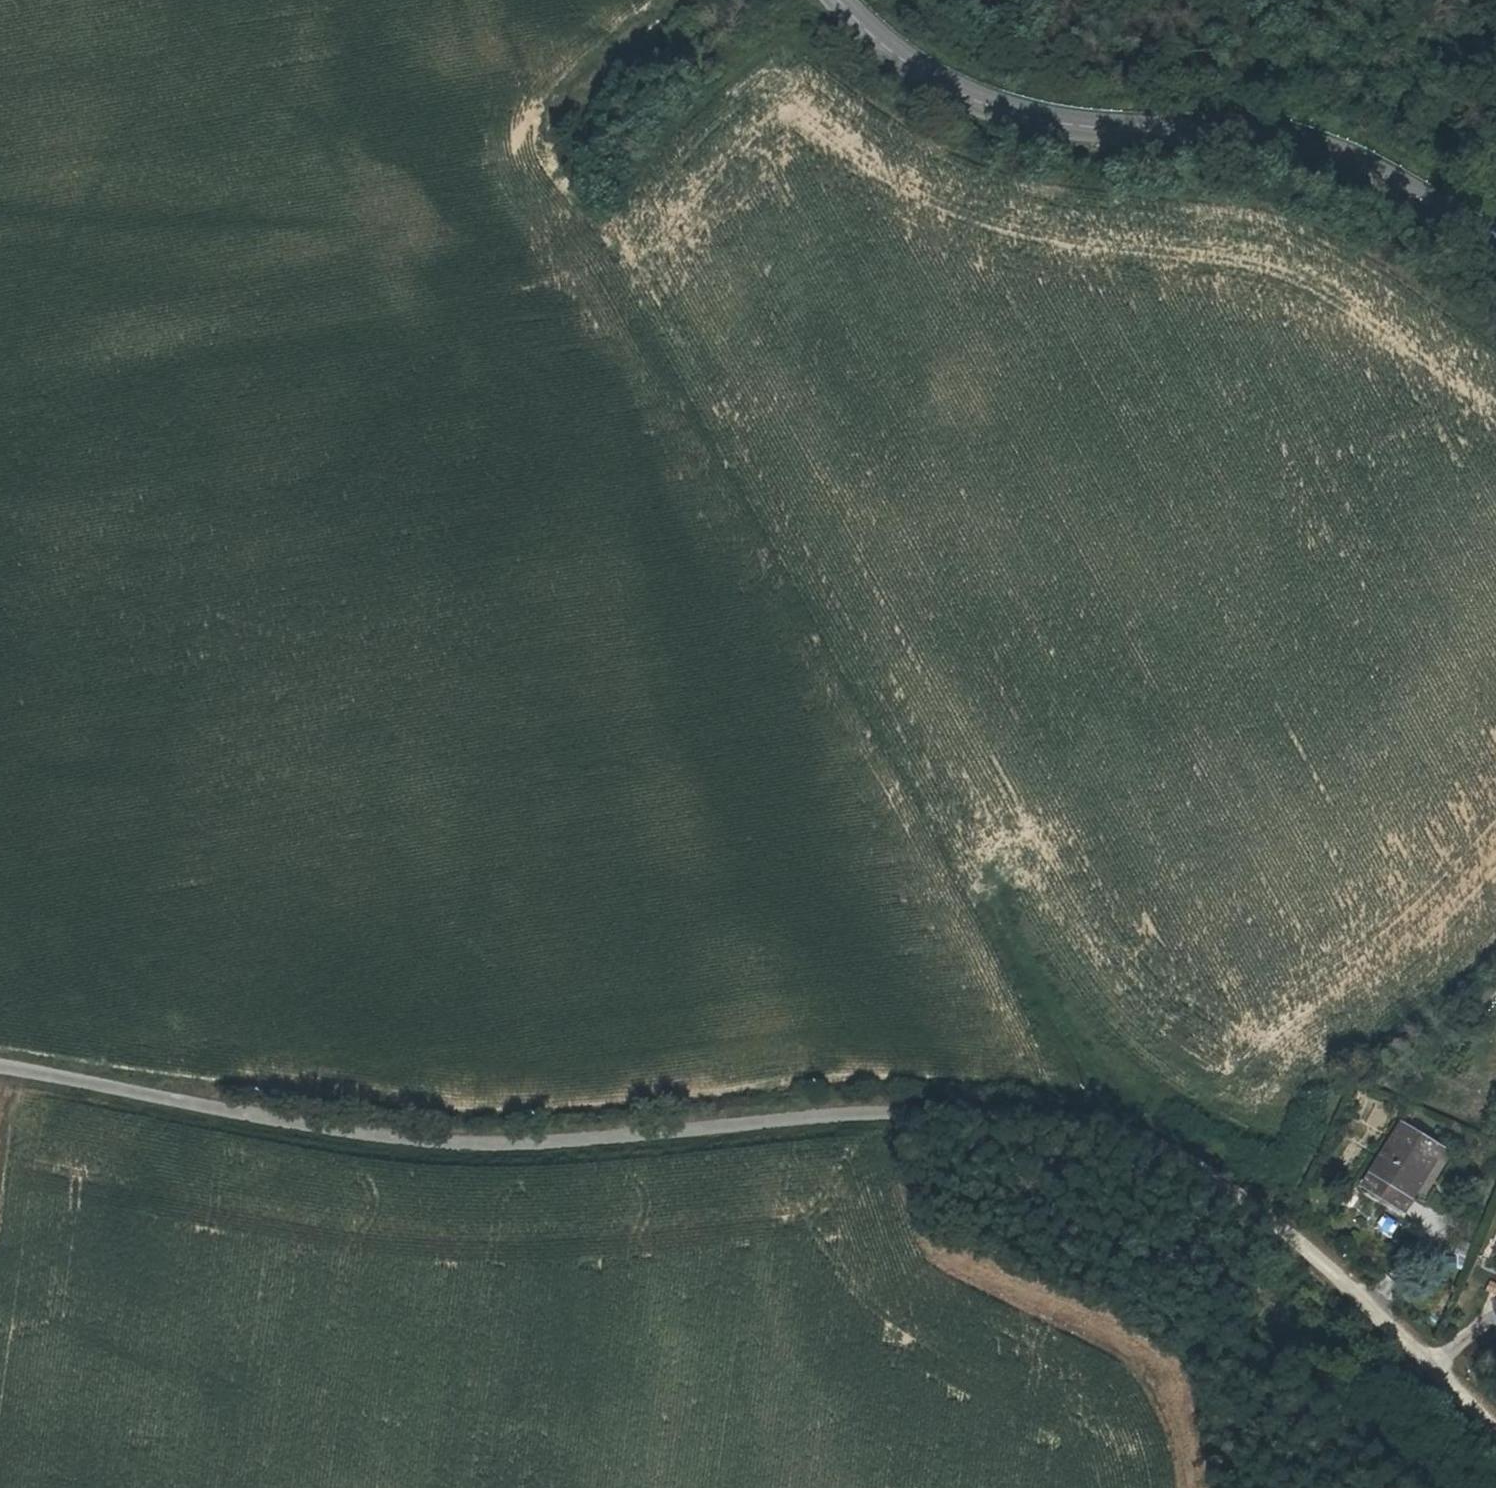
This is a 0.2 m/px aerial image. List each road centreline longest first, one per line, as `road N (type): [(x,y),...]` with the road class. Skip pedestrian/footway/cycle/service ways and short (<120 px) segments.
road 1 (unclassified): [(0,1068),(299,1122),(542,1142),(947,1111),(1083,1120),(1166,1145),(1288,1230),(1439,1369)]
road 2 (secondary): [(1495,245),(1321,150),(1280,139),(1033,121),(974,101),(893,52),(837,0)]

